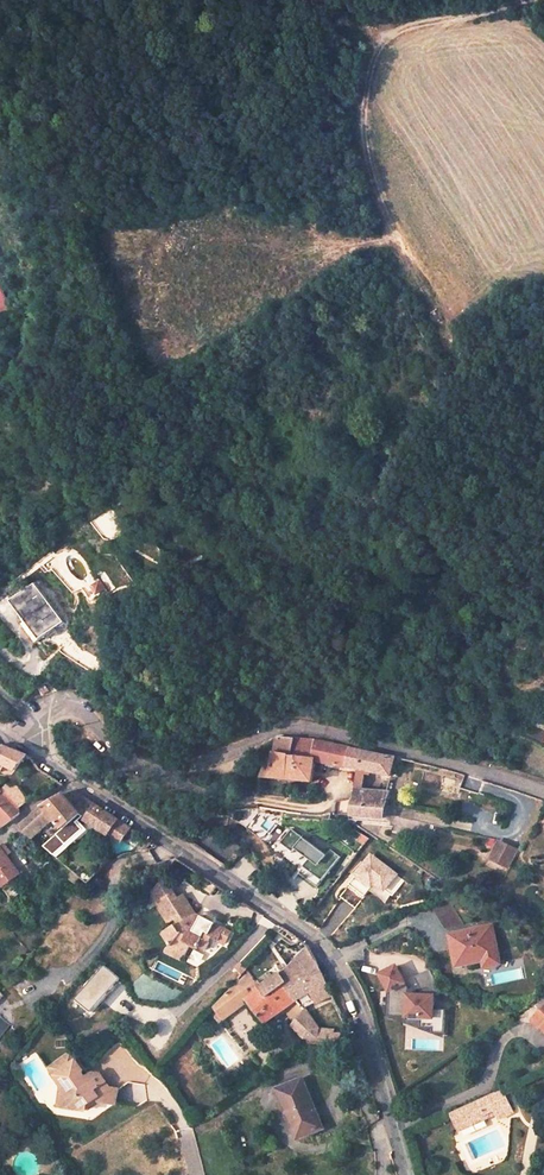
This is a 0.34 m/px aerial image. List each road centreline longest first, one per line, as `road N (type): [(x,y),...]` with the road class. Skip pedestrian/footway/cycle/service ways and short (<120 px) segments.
road 1 (residential): [(74,780),(310,932),(350,987),(408,1174)]
road 2 (track): [(525,0),(413,21),(375,49),(364,142),(381,213),(408,269),(401,296)]
road 3 (residential): [(163,774),(289,725),(464,764),(543,795)]
road 4 (residential): [(20,739),(49,707),(69,707),(122,755),(163,774)]
road 5 (residential): [(322,807),(203,791),(163,774)]

